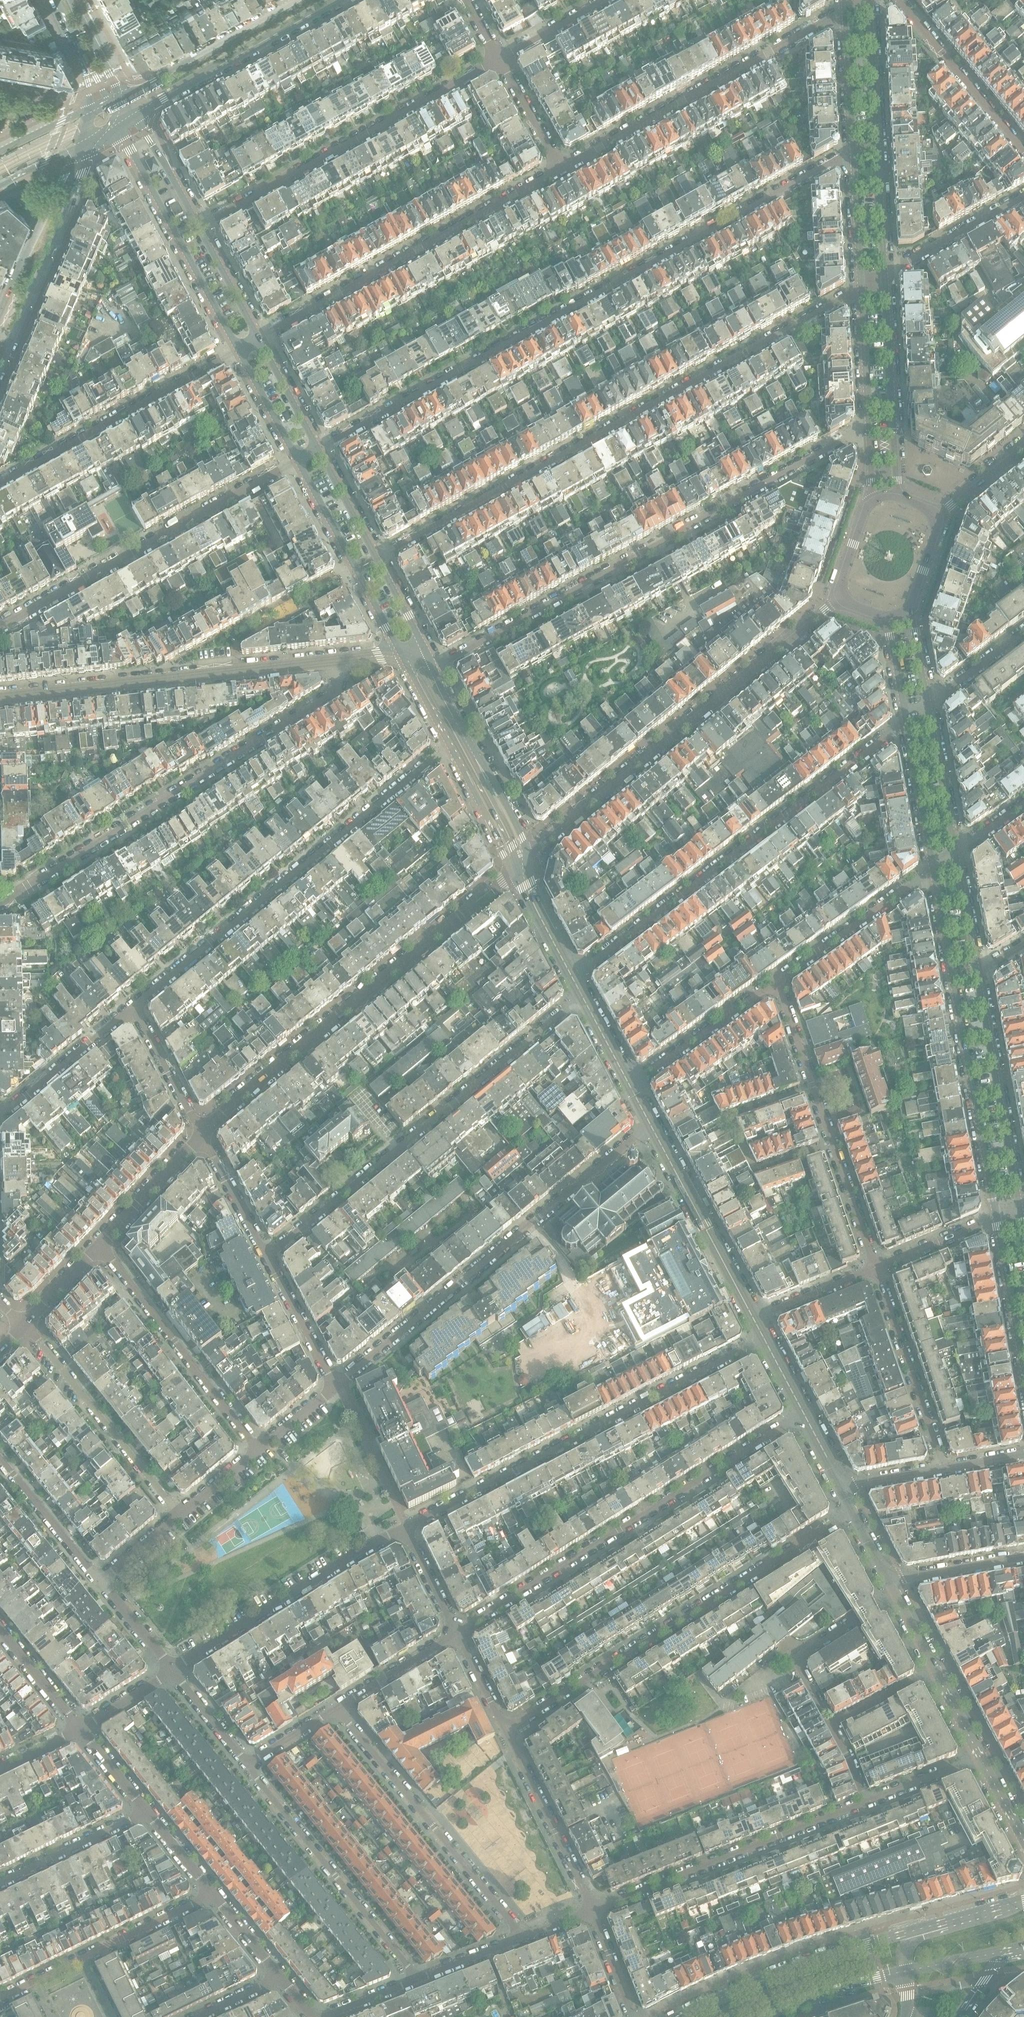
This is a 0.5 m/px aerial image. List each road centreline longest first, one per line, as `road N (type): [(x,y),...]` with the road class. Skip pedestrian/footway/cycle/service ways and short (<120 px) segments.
road 1 (residential): [(319,448),(854,154)]
road 2 (residential): [(861,289),(378,559)]
road 3 (residential): [(423,674),(853,434),(869,432)]
road 4 (residential): [(0,904),(333,693),(335,661)]
road 5 (residential): [(906,722),(573,978)]
road 6 (residential): [(459,741),(134,1007)]
road 7 (residential): [(519,864),(840,596)]
road 8 (residential): [(200,1133),(519,864)]
road 9 (residential): [(855,1509),(505,1730)]
road 10 (residential): [(457,1633),(805,1415)]
road 11 (residential): [(267,1257),(582,996)]
road 12 (residential): [(652,1127),(337,1386)]
road 13 (residential): [(764,1337),(405,1526)]
road 14 (residential): [(933,868),(997,1217)]
road 15 (residential): [(560,170),(260,338)]
road 16 (residential): [(500,60),(201,227)]
road 17 (residential): [(294,462),(0,627)]
road 18 (residential): [(0,698),(335,661)]
road 19 (residential): [(846,9),(560,170)]
road 20 (residential): [(875,1268),(775,981)]
road 21 (residential): [(592,1911),(868,1803)]
road 22 (residential): [(519,1939),(337,1708)]
road 23 (residential): [(417,1979),(243,1765)]
road 24 (residential): [(171,1671),(405,1526)]
road 25 (residential): [(235,351),(0,483)]
road 26 (residential): [(99,1244),(257,1449)]
road 27 (tertiary): [(119,127),(235,351)]
road 28 (secondary): [(918,1929),(788,1969),(682,2016)]
road 29 (residential): [(24,1324),(178,1515)]
road 30 (residential): [(1020,1209),(976,973)]
road 31 (residential): [(213,1894),(0,1999)]
road 32 (tertiary): [(139,114),(343,0)]
road 33 (tertiary): [(7,350),(100,137)]
road 34 (tertiary): [(294,462),(391,638),(411,651)]
road 35 (residential): [(898,498),(887,276)]
road 36 (tertiary): [(652,1127),(754,1318)]
road 37 (residential): [(944,1470),(875,1268)]
road 38 (residential): [(592,1911),(505,1730)]
road 39 (tertiary): [(296,0),(123,94)]
road 40 (residential): [(900,0),(1023,151)]
road 41 (residential): [(933,868),(775,981)]
road 42 (residential): [(775,981),(630,1085)]
road 43 (residential): [(875,1607),(795,1658),(831,1723)]
road 44 (residential): [(134,1007),(0,1110)]
road 45 (residential): [(0,1882),(144,1810)]
road 46 (residential): [(1023,195),(887,276)]
road 47 (residential): [(97,1581),(0,1458)]
road 48 (secondary): [(759,2016),(906,1971)]
road 49 (residential): [(881,153),(869,0)]
road 50 (residential): [(997,1217),(1023,1368)]
road 51 (residential): [(99,1244),(200,1133)]
road 52 (residential): [(956,852),(928,705)]
road 53 (residential): [(906,722),(933,868)]
road 54 (residential): [(337,1386),(267,1257)]
road 55 (residential): [(846,9),(854,154)]
road 56 (residential): [(861,289),(869,432)]
road 57 (residential): [(200,1133),(134,1007)]
road 58 (residential): [(337,1708),(457,1633)]
road 59 (residential): [(267,1257),(200,1133)]
road 60 (residential): [(854,154),(861,289)]
road 61 (residential): [(891,1582),(1023,1557)]
road 62 (residential): [(997,1217),(875,1268)]
road 63 (residential): [(875,1268),(754,1318)]
road 64 (residential): [(0,1628),(82,1729)]
road 65 (tertiary): [(201,227),(139,114)]
road 66 (tertiary): [(519,864),(522,836),(491,777),(467,756)]
road 67 (tertiary): [(519,864),(573,978)]
road 68 (tertiary): [(260,338),(201,227)]
road 69 (tertiary): [(235,351),(294,462)]
road 70 (tertiary): [(378,559),(319,448)]
road 71 (residential): [(500,60),(560,170)]
road 72 (tertiary): [(319,448),(260,338)]
road 73 (tertiary): [(467,756),(470,786),(503,852),(519,864)]
road 74 (residential): [(887,276),(881,153)]
road 75 (residential): [(976,973),(956,852)]
road 76 (residential): [(606,0),(500,60)]
road 77 (residential): [(868,1803),(979,1756)]
road 78 (residential): [(928,705),(1023,631)]
road 79 (tertiary): [(467,756),(519,864)]

